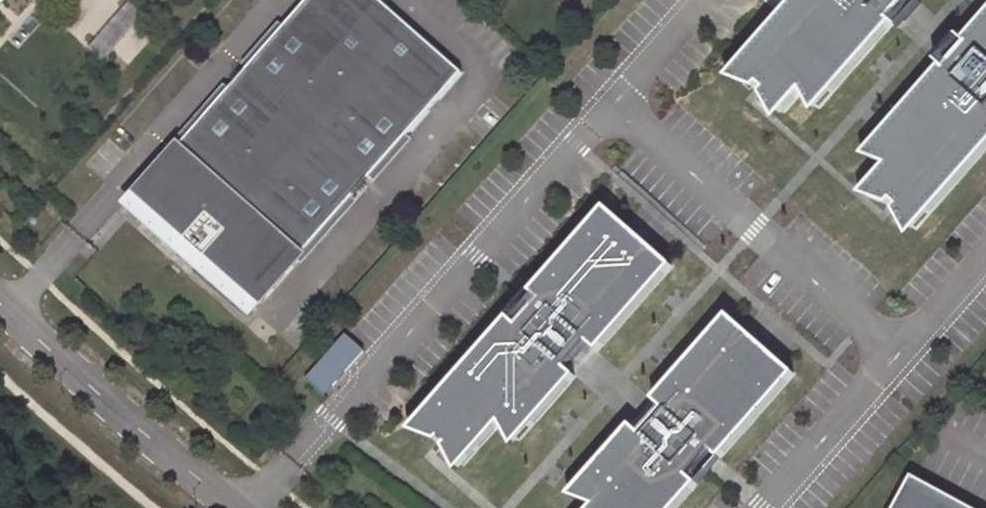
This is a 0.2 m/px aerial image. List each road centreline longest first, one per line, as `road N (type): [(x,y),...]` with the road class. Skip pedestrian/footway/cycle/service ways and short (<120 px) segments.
road 1 (unclassified): [(233,507),(0,305)]

